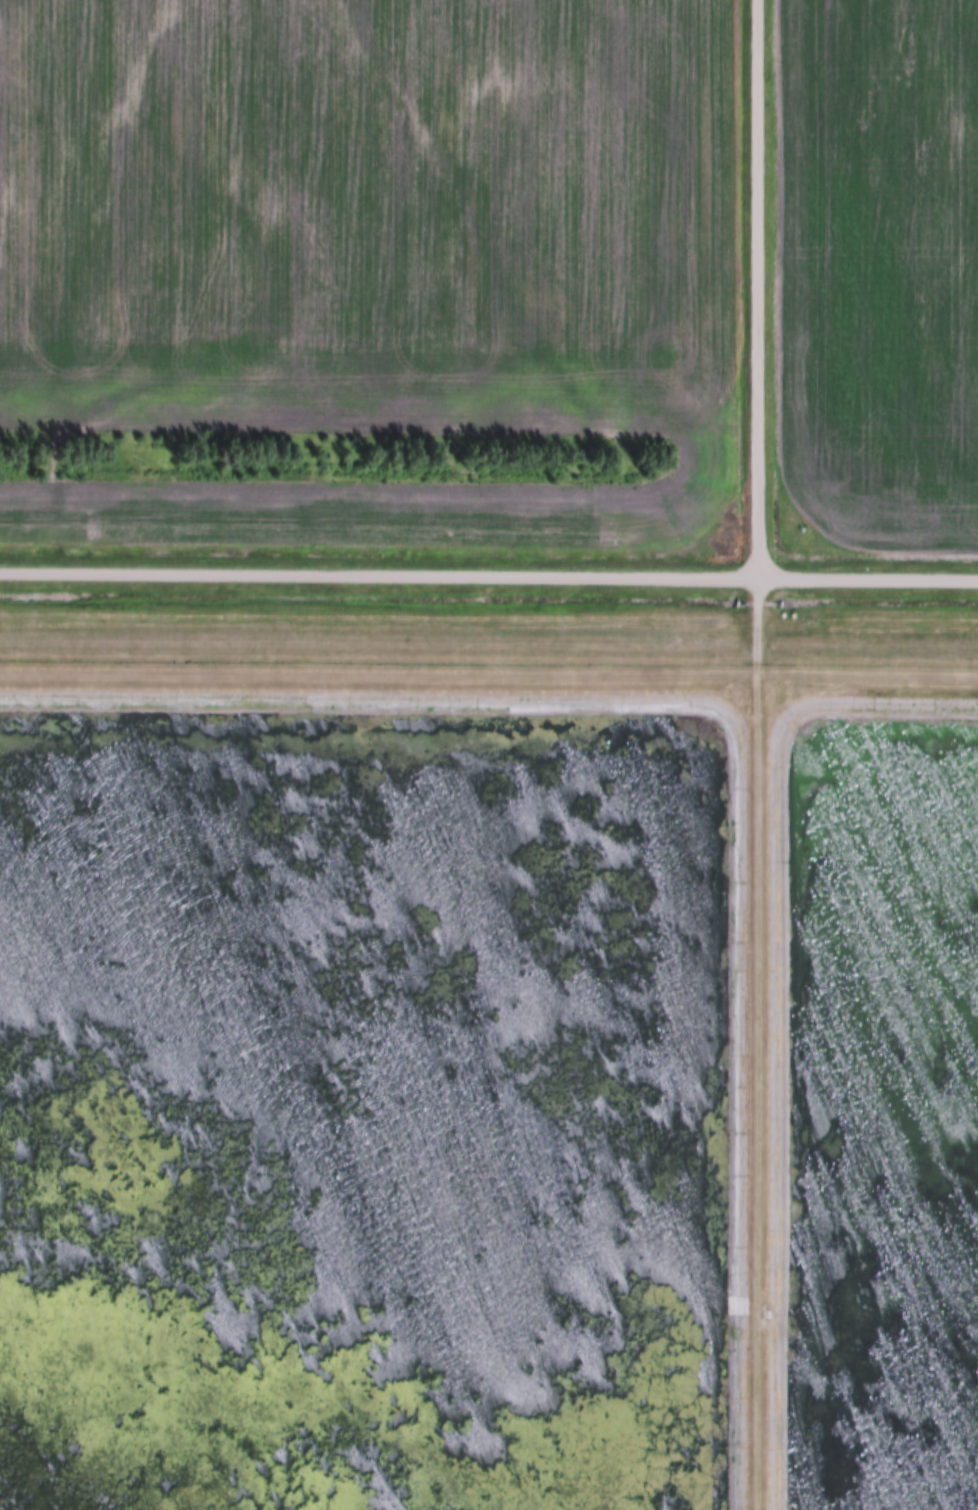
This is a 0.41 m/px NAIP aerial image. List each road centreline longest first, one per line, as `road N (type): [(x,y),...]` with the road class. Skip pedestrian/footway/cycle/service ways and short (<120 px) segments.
road 1 (track): [(0,574),(977,583)]
road 2 (residential): [(756,0),(757,579)]

